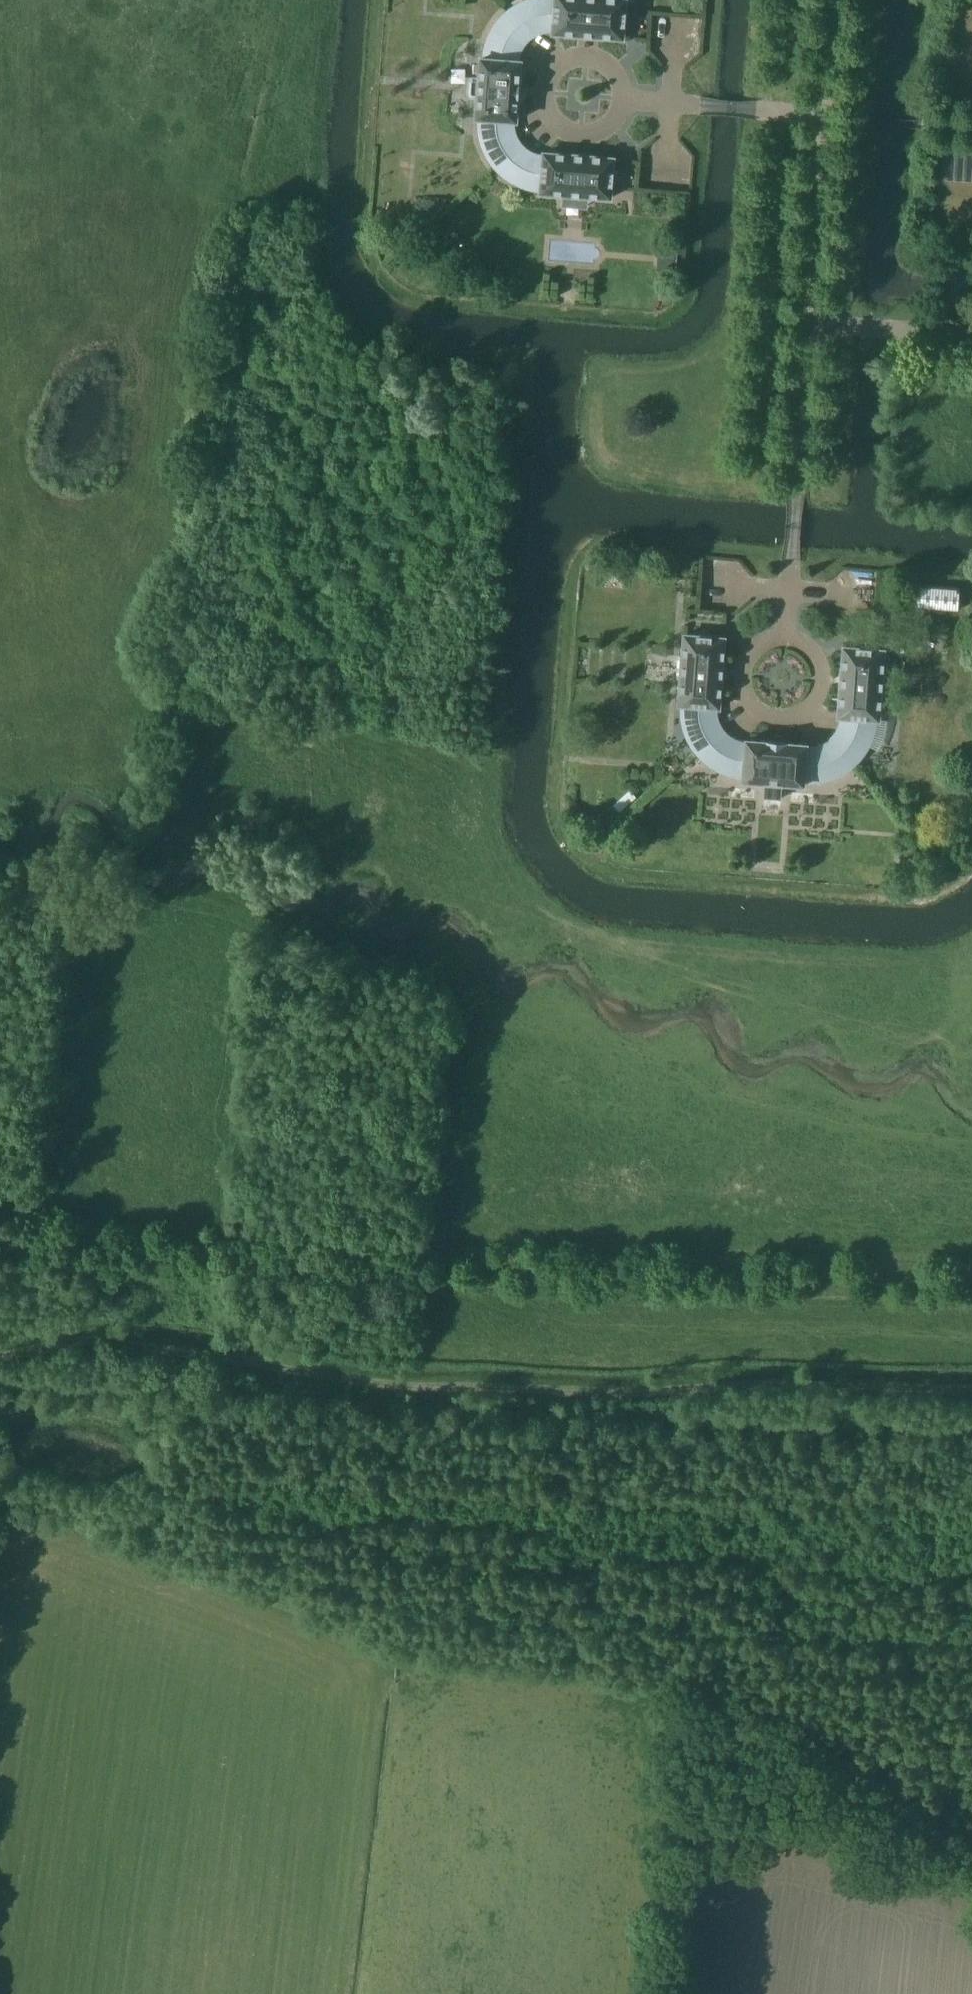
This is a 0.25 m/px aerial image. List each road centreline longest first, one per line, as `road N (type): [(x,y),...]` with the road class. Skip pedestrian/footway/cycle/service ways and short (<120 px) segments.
road 1 (track): [(971,1393),(740,1383),(498,1390),(359,1379),(126,1343),(0,1358)]

